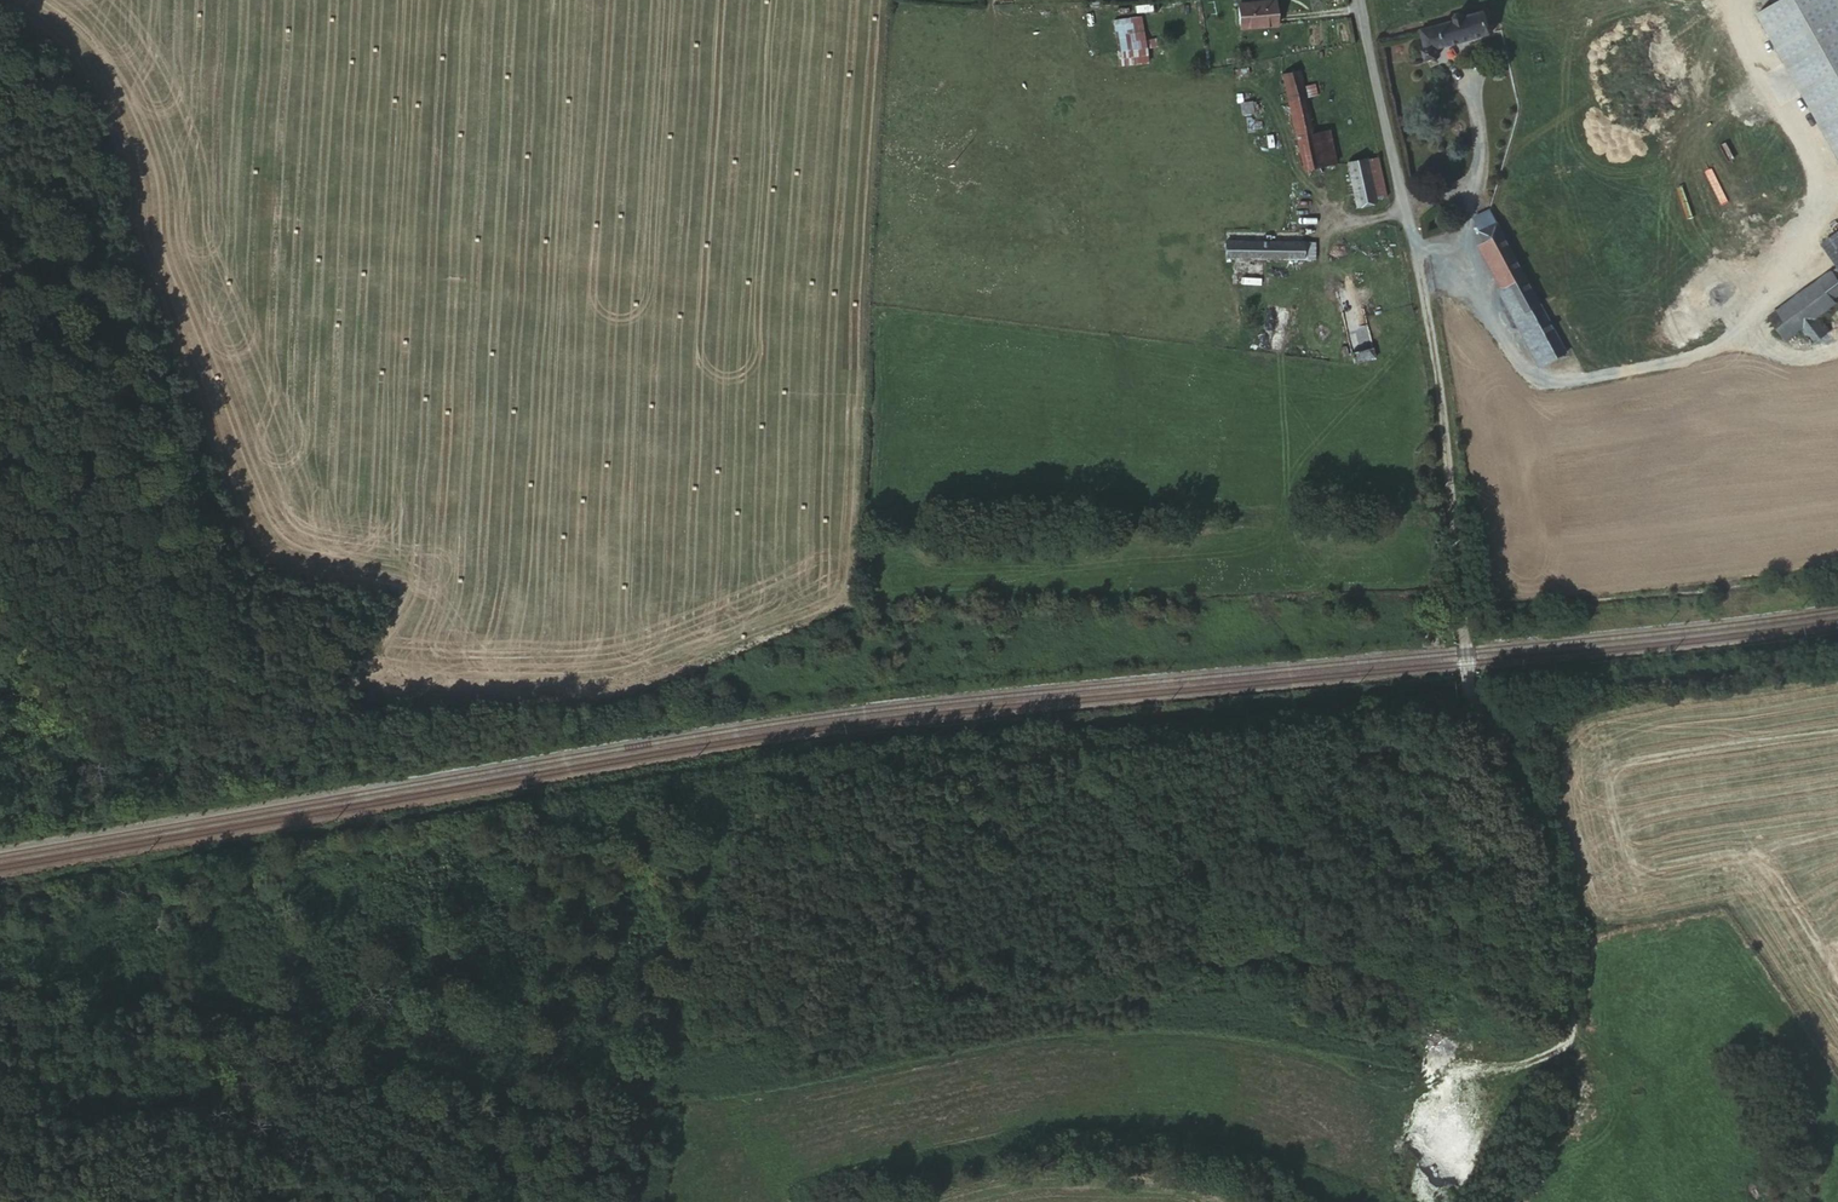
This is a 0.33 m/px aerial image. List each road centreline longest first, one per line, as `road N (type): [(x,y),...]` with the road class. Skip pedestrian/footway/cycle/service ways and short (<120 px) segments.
road 1 (unclassified): [(1468,663),(1434,345),(1358,0)]
road 2 (track): [(1522,1068),(1572,1035),(1561,933),(1534,809),(1483,716),(1468,663)]

